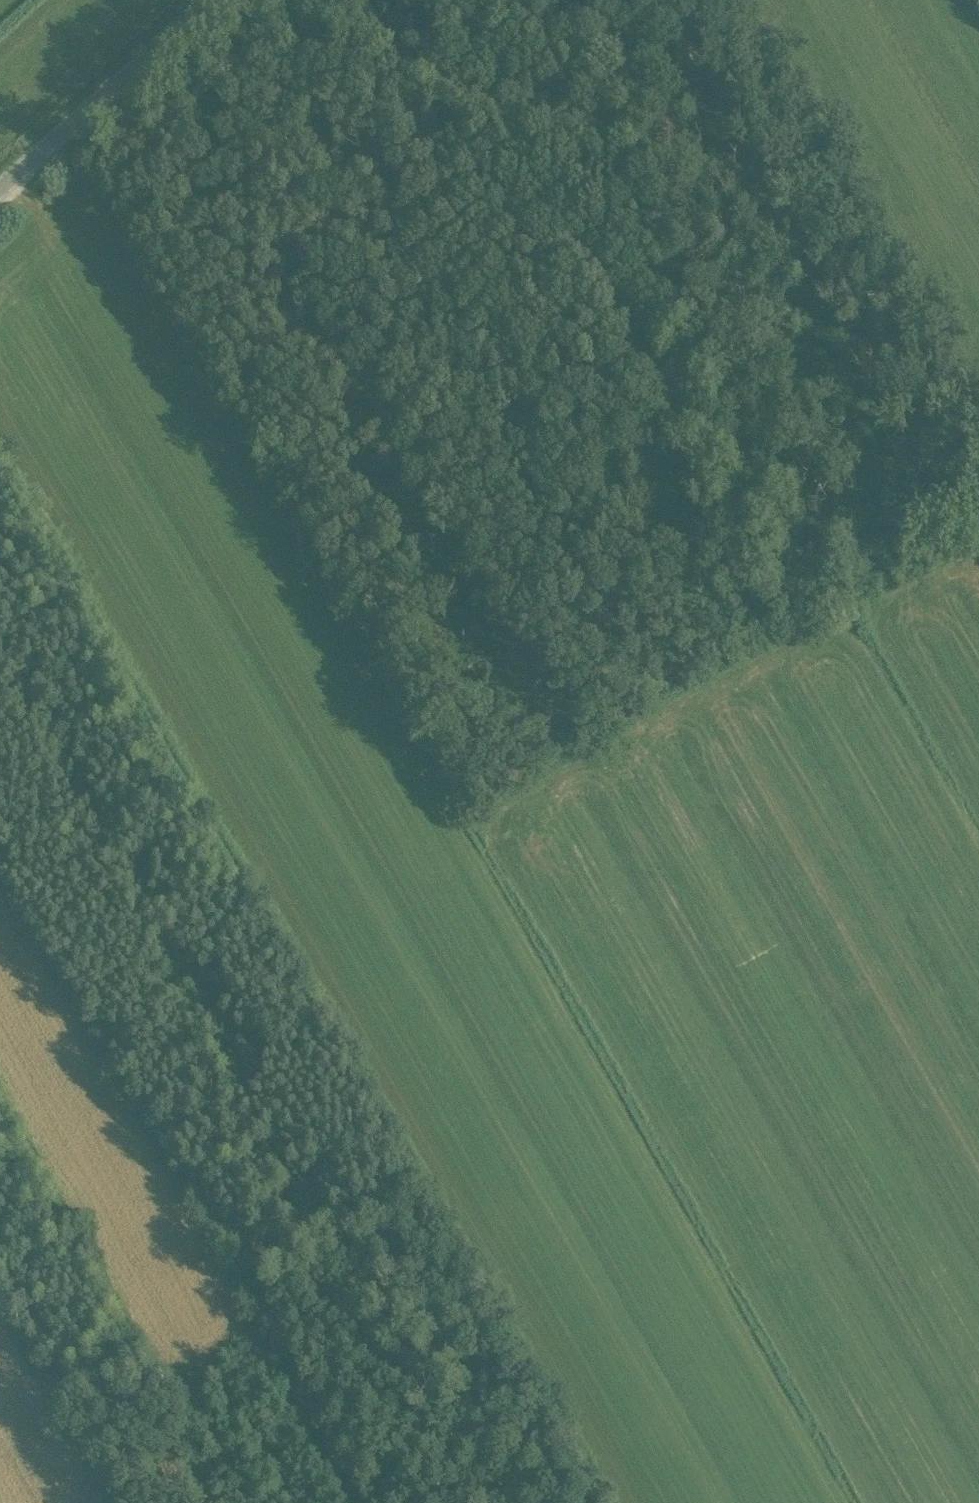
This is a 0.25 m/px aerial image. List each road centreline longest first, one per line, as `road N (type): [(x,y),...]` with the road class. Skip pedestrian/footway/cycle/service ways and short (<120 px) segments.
road 1 (tertiary): [(0,190),(212,0)]

